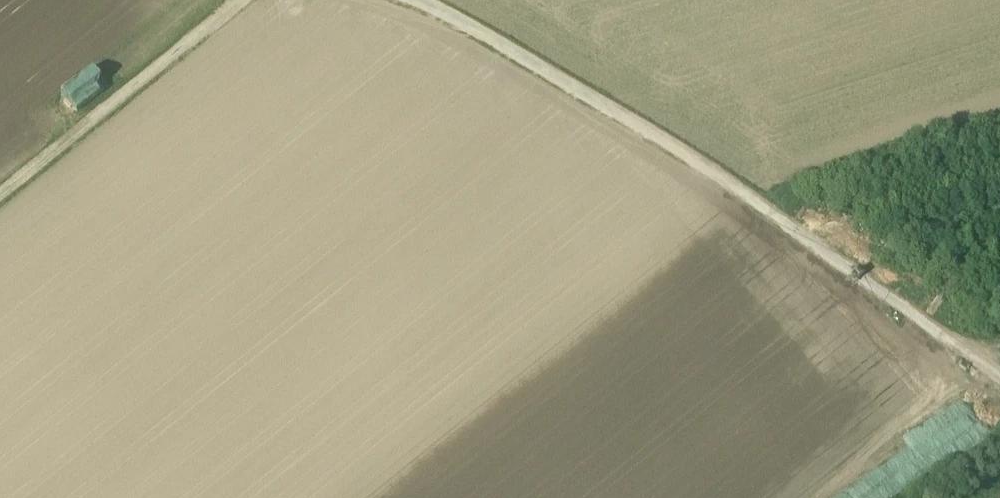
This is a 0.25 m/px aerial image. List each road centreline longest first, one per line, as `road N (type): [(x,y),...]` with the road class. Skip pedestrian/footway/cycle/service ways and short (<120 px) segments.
road 1 (track): [(999,376),(728,179),(421,0)]
road 2 (track): [(238,0),(0,193)]

